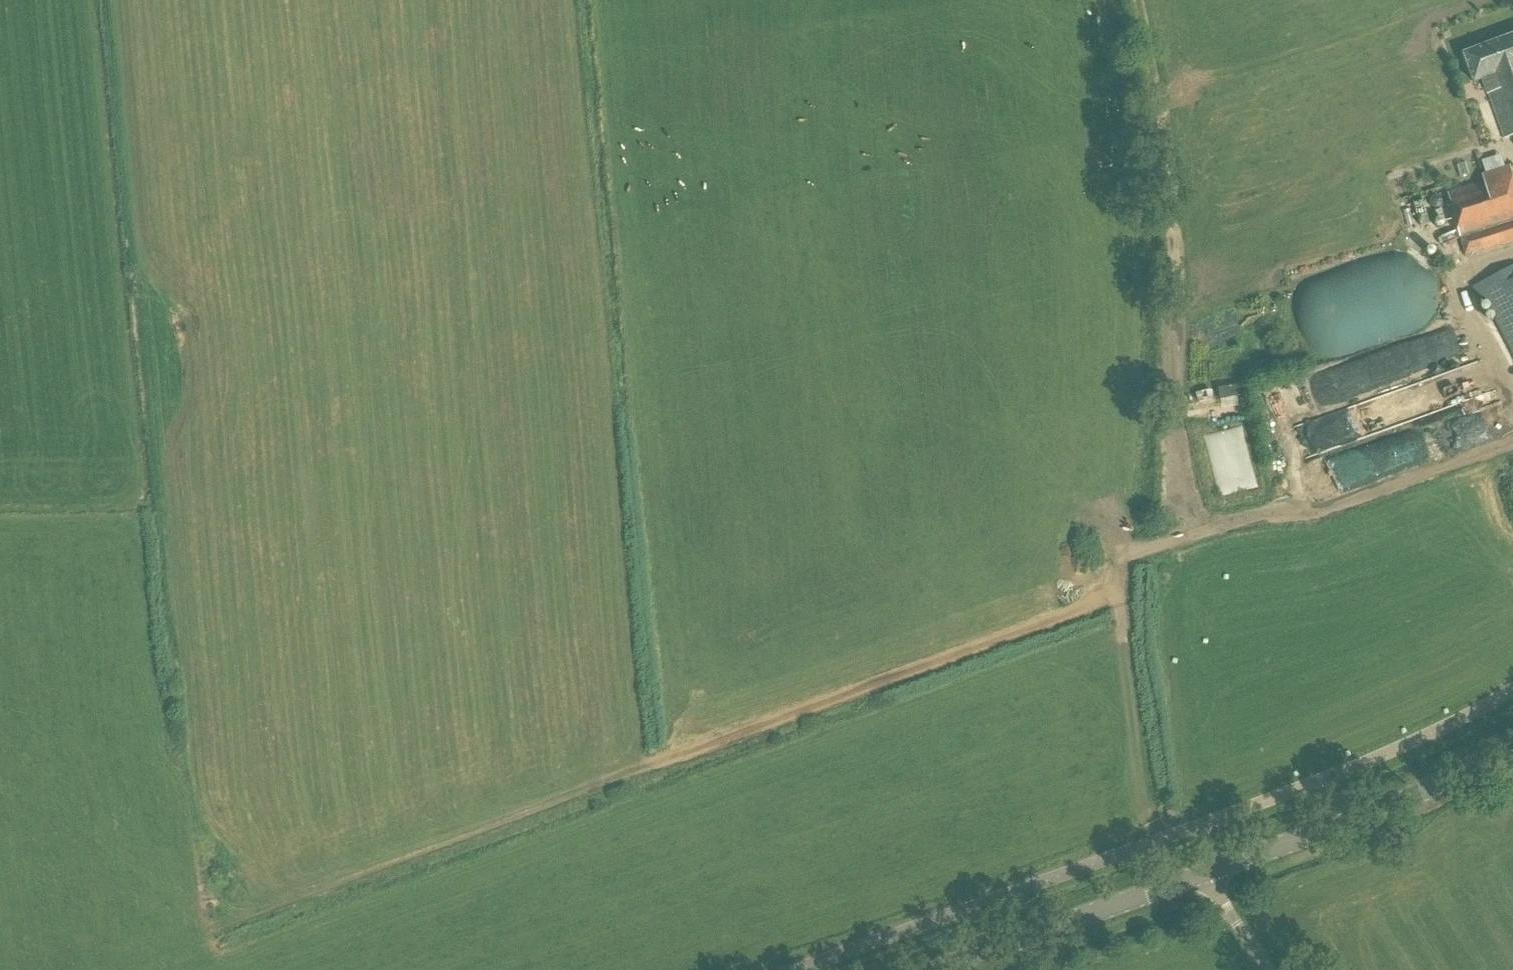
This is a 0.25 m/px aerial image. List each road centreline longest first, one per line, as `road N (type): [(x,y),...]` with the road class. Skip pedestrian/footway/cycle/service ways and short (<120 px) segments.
road 1 (secondary): [(1205,875),(1425,796),(1512,749)]
road 2 (secondary): [(1205,875),(941,969)]

